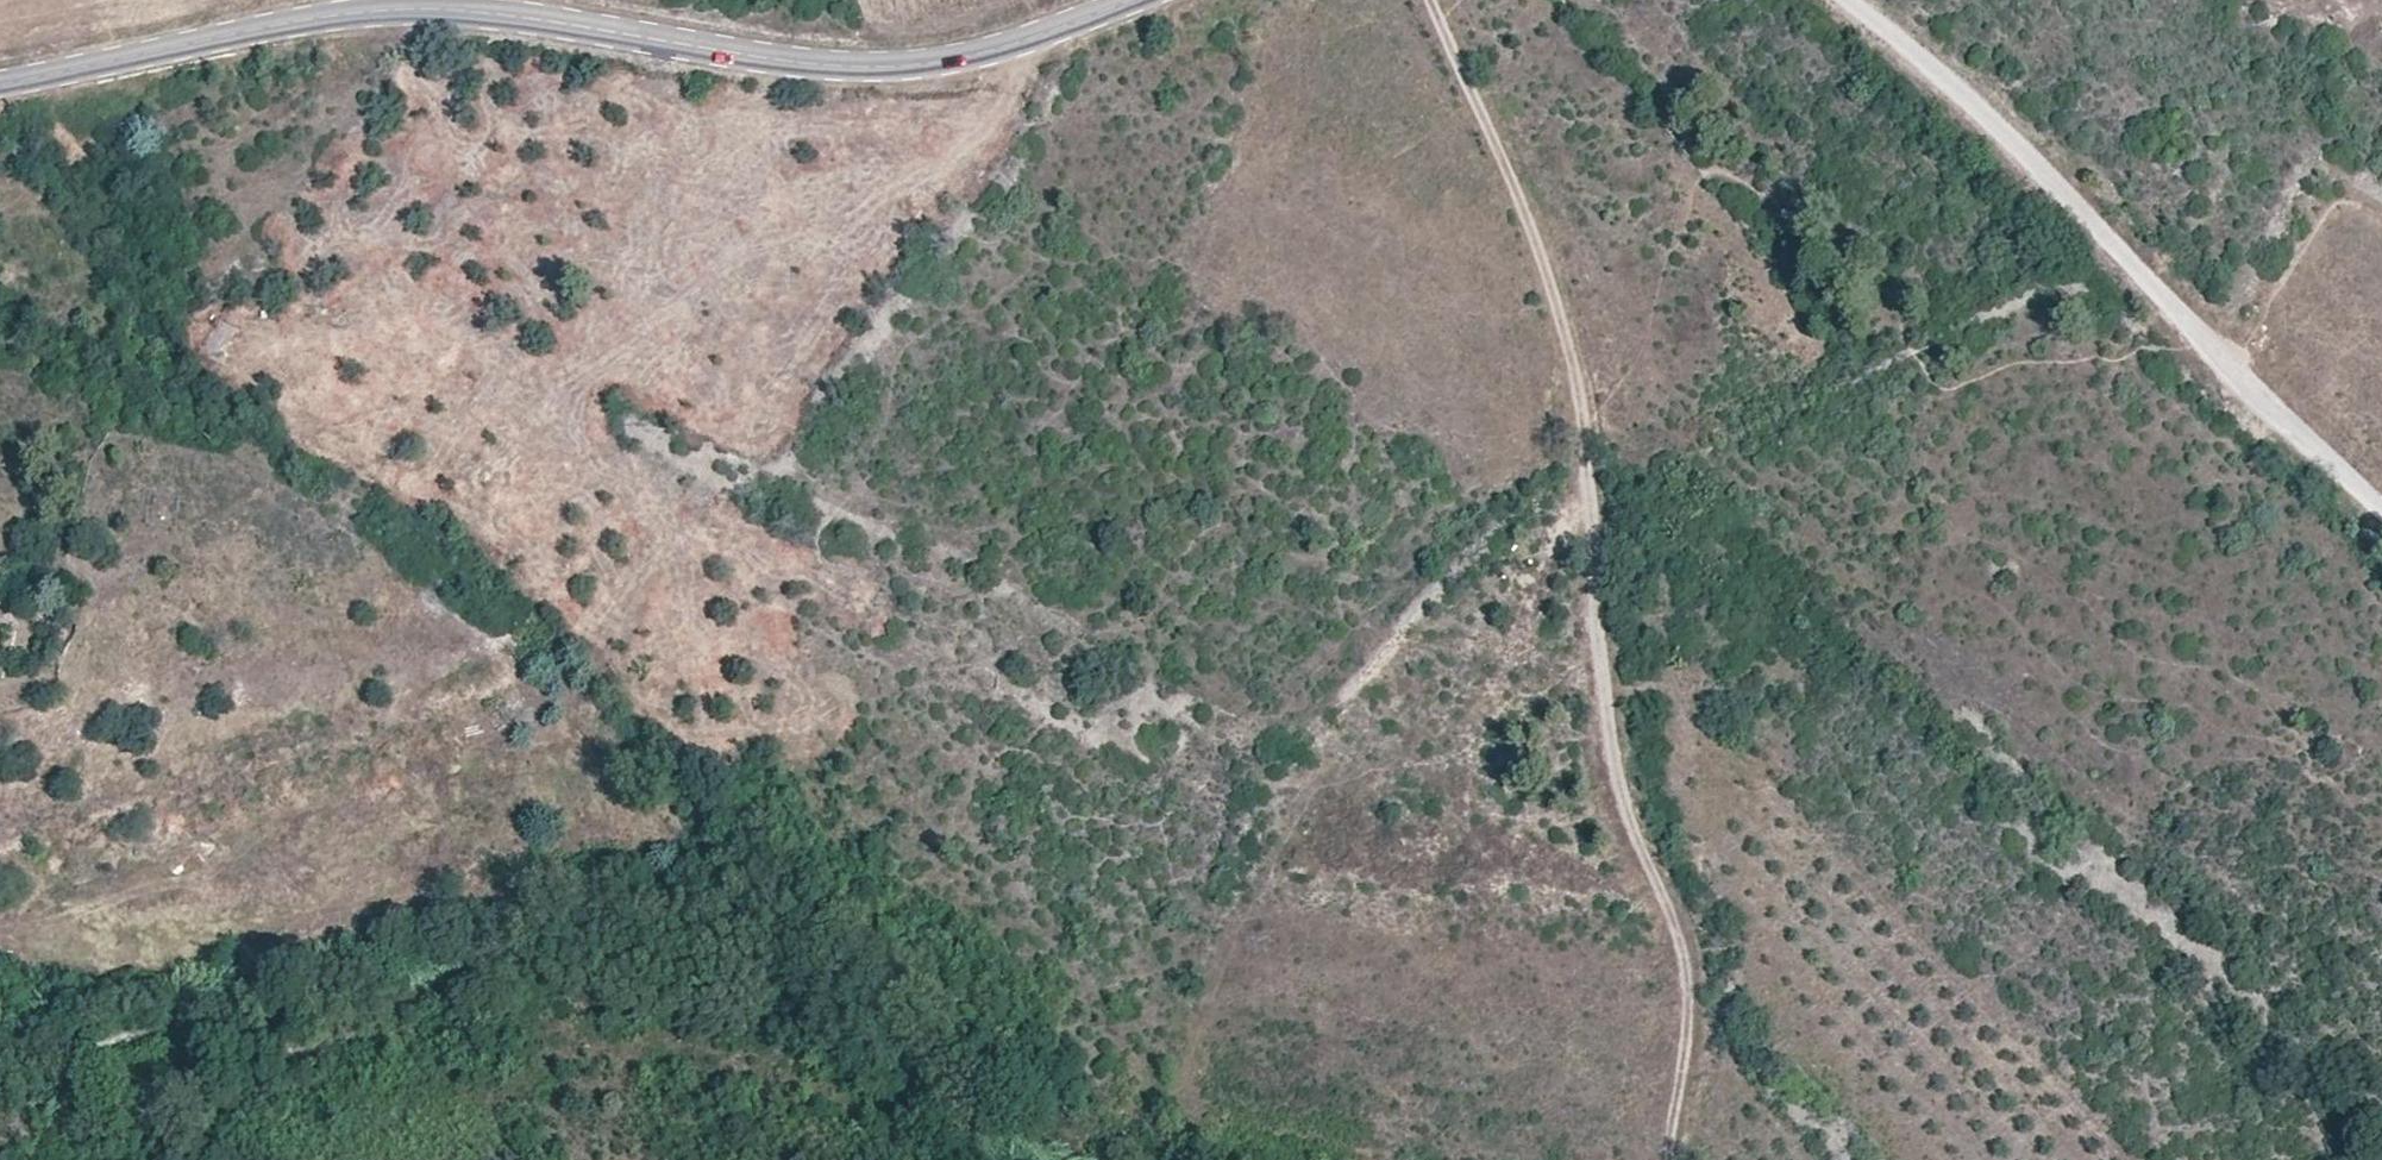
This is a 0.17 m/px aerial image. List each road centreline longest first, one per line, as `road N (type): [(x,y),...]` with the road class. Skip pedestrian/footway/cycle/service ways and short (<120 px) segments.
road 1 (track): [(1424,0),(1499,171),(1571,303),(1618,582),(1613,753),(1692,981),(1678,1159)]
road 2 (tertiary): [(1141,0),(1002,51),(880,71),(413,15),(0,85)]
road 3 (unclassified): [(2381,528),(1992,139),(1823,0)]

